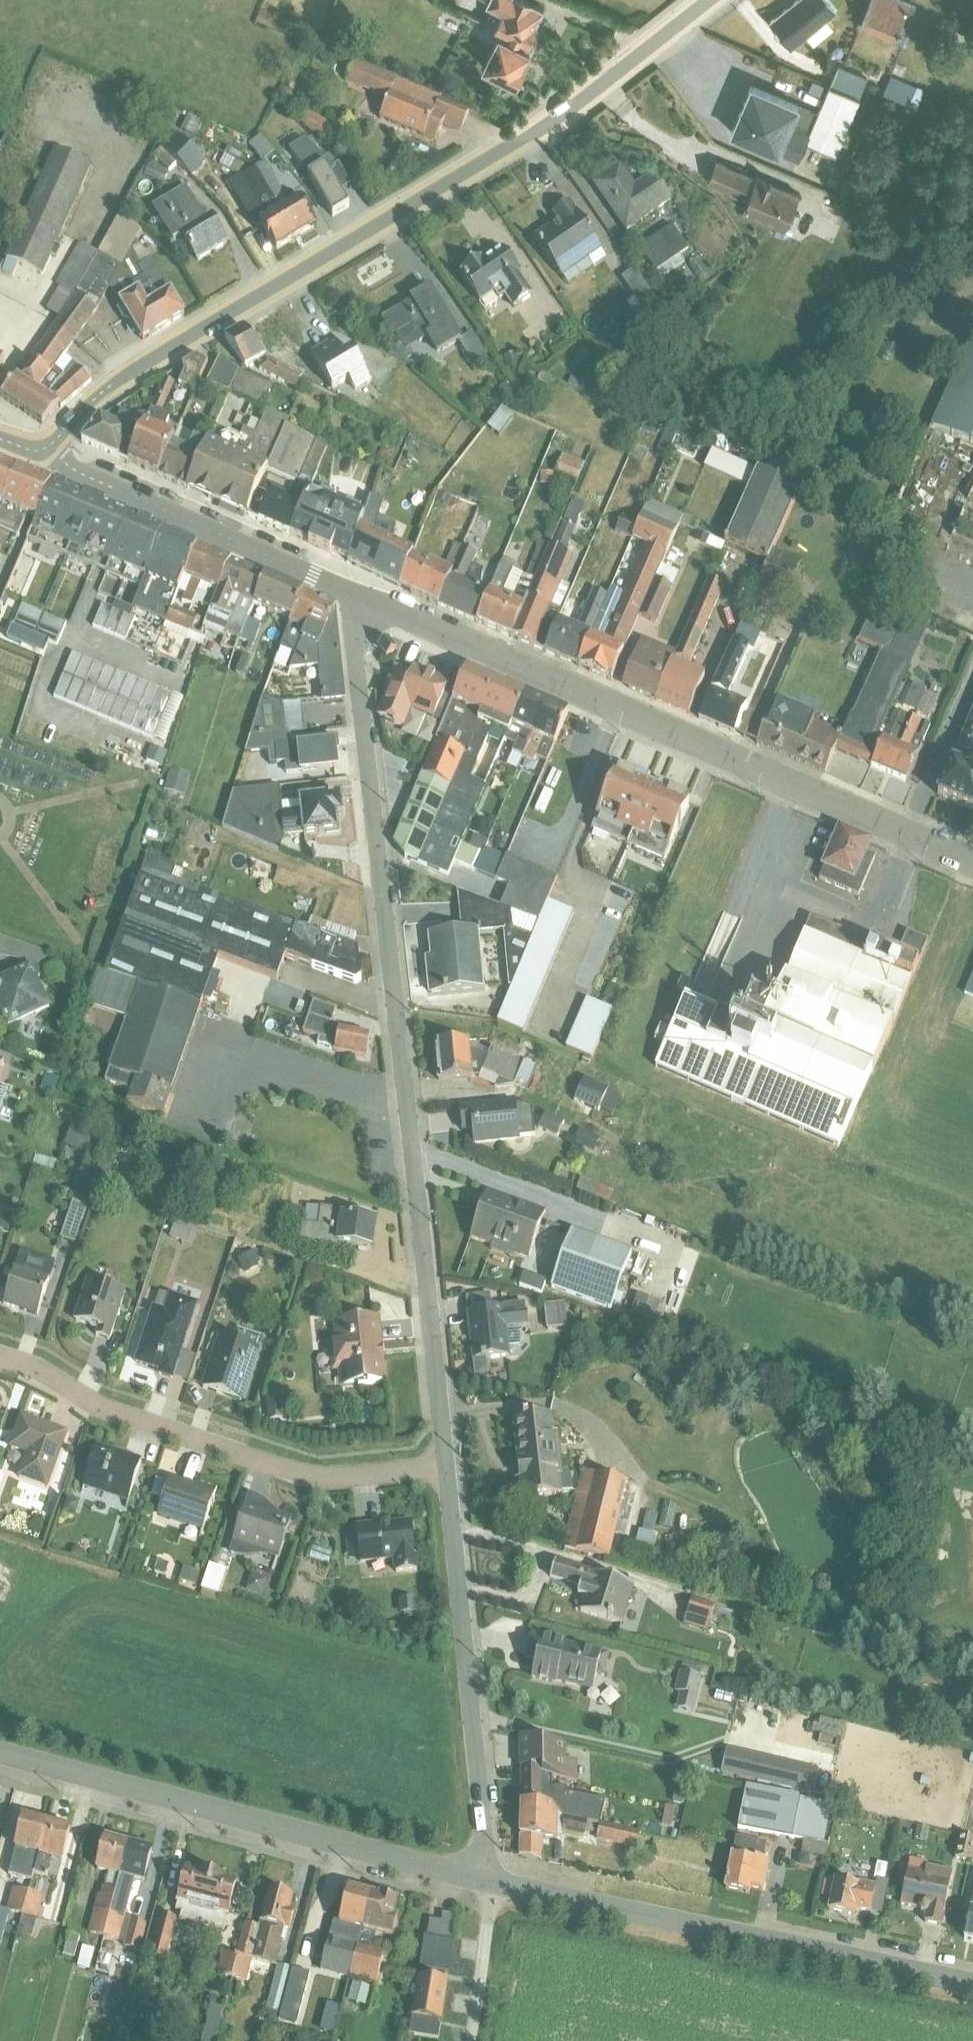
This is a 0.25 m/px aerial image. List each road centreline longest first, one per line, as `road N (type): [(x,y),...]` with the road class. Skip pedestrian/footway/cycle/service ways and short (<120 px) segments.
road 1 (residential): [(359,594),(357,660),(447,1467)]
road 2 (secondary): [(707,0),(513,145),(112,385),(48,449)]
road 3 (residential): [(972,862),(359,594)]
road 4 (residential): [(488,1882),(0,1751)]
road 5 (residential): [(972,1988),(488,1882)]
road 6 (residential): [(447,1467),(318,1475),(89,1399),(0,1352)]
road 7 (residential): [(447,1467),(488,1882)]
road 8 (residential): [(359,594),(117,491),(48,449)]
road 9 (residential): [(488,1882),(470,2040)]

